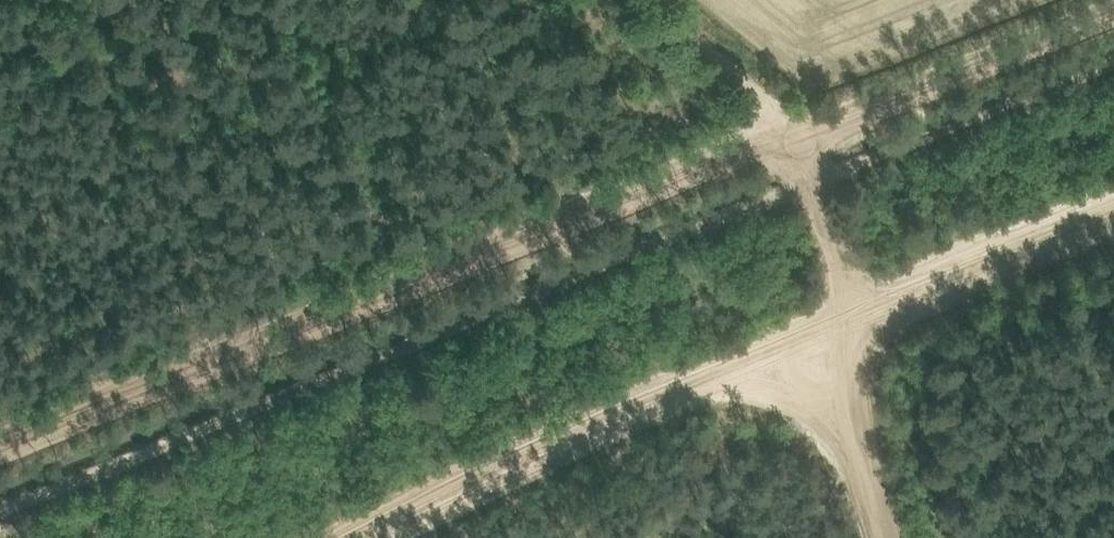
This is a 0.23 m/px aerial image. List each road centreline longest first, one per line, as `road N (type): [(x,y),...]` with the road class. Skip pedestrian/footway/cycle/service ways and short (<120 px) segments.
road 1 (track): [(0,441),(1113,4)]
road 2 (track): [(378,537),(550,450),(828,326),(807,183)]
road 3 (track): [(884,537),(828,326),(1113,215)]
road 4 (track): [(807,183),(749,88),(646,0)]

